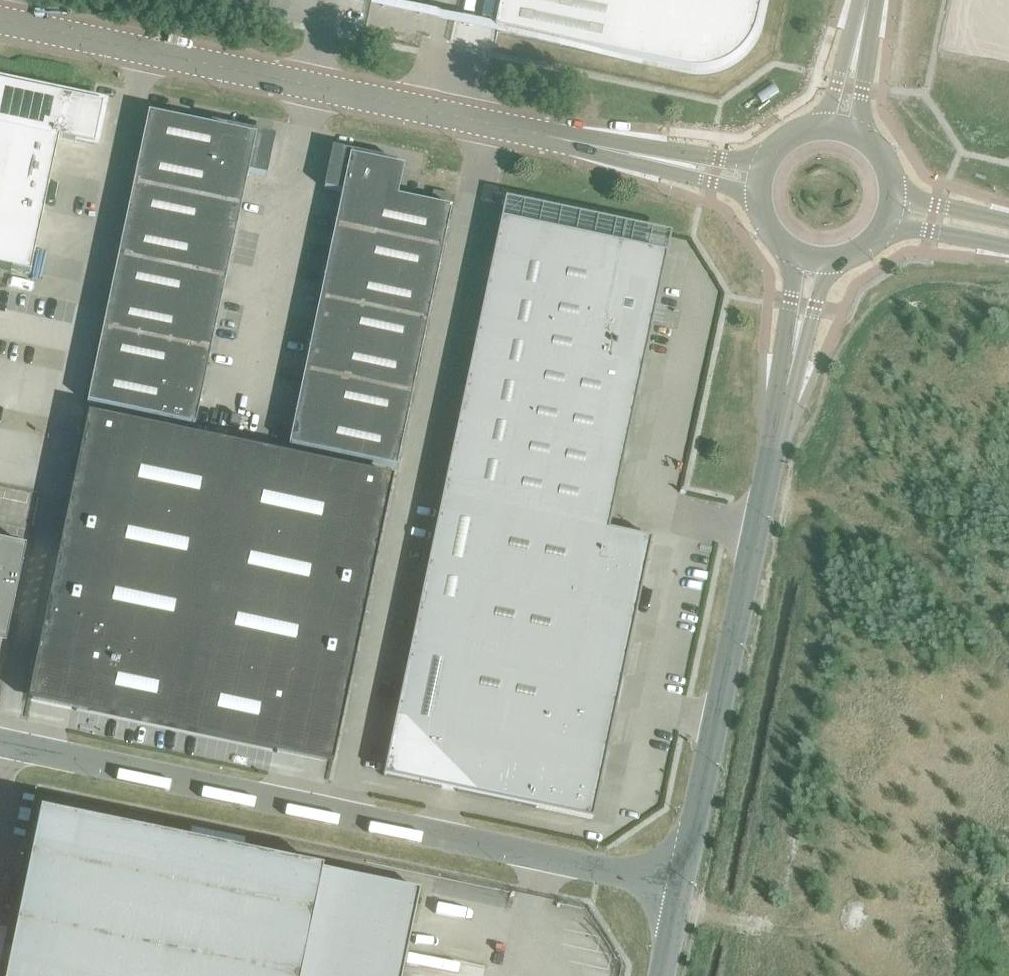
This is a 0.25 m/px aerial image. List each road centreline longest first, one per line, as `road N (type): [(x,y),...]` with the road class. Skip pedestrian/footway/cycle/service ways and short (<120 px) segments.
road 1 (unclassified): [(681,892),(0,745)]
road 2 (unclassified): [(0,21),(665,160)]
road 3 (unclassified): [(776,438),(681,892)]
road 4 (tertiary): [(883,229),(1008,246)]
road 5 (tertiary): [(1008,221),(892,192)]

